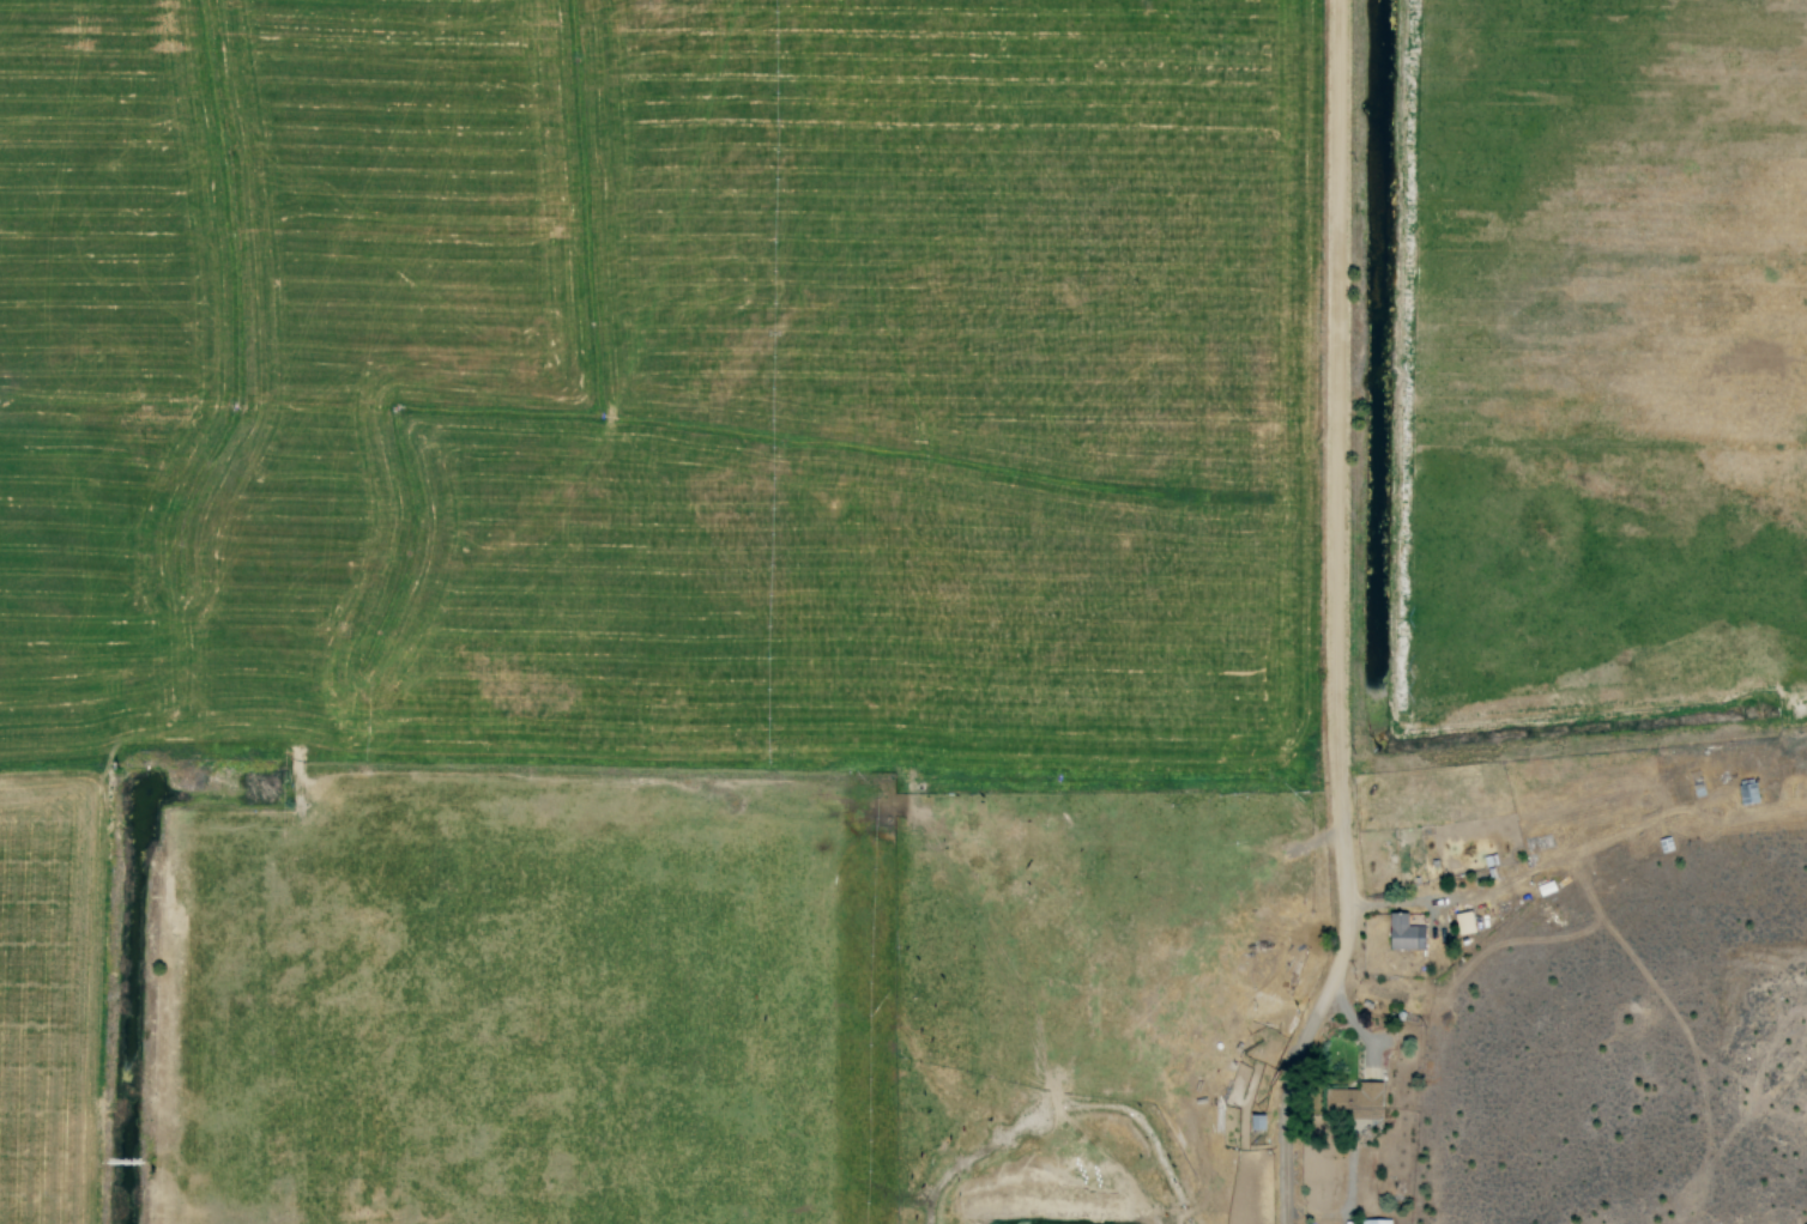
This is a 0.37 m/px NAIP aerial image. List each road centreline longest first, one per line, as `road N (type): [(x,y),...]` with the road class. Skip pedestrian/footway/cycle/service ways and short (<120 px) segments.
road 1 (residential): [(1281,1223),(1288,1080),(1335,963),(1337,937),(1337,0)]

